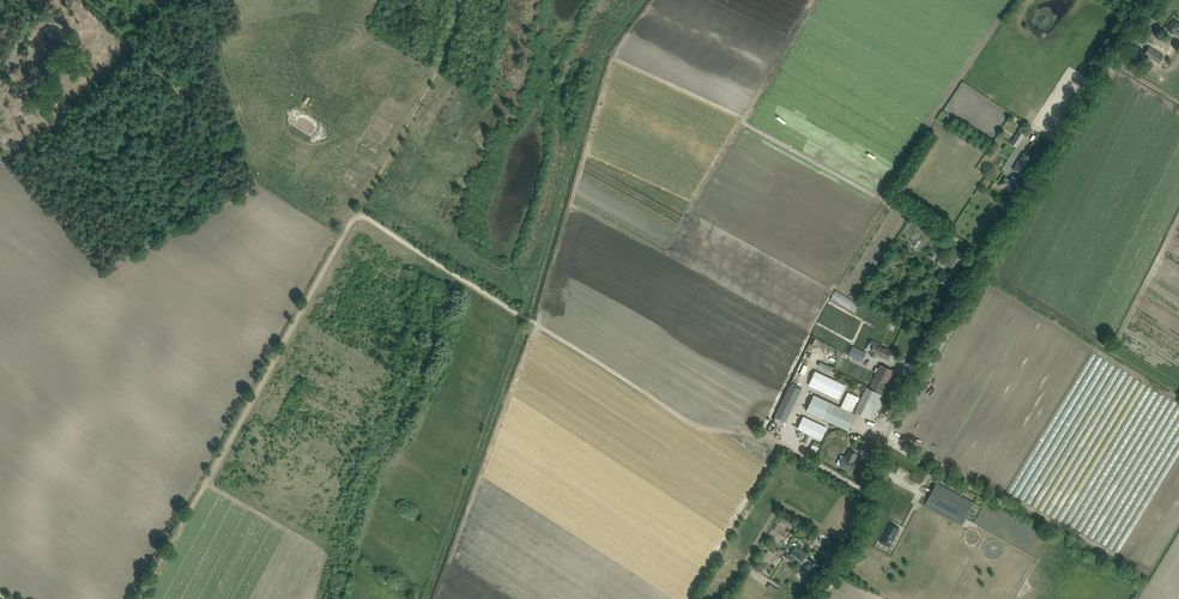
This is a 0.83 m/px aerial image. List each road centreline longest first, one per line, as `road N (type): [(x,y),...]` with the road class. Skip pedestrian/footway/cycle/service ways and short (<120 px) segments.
road 1 (unclassified): [(810,598),(866,520),(894,420),(947,323),(1150,0)]
road 2 (track): [(342,237),(360,214),(688,417),(725,431),(758,430),(874,491)]
road 3 (track): [(140,598),(342,237)]
road 4 (track): [(93,0),(209,115)]

